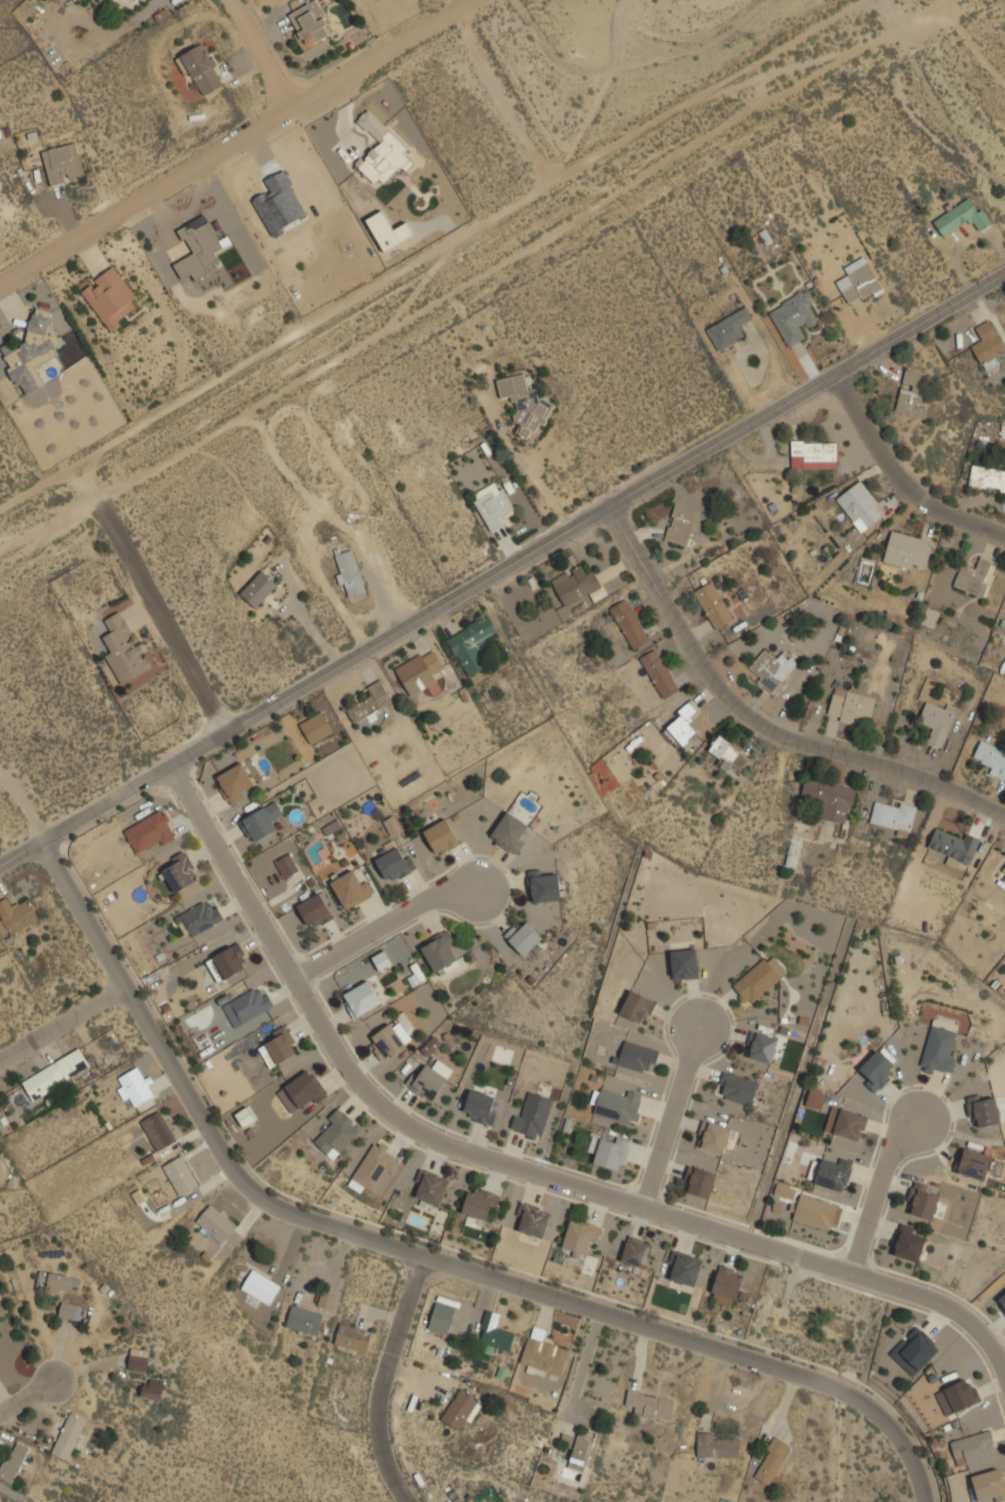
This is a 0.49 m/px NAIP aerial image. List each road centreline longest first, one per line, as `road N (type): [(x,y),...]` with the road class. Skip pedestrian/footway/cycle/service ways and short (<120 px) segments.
road 1 (residential): [(41,841),(230,1168),(252,1192),(311,1220),(831,1384),(872,1407),(903,1441),(923,1501)]
road 2 (tertiary): [(0,865),(1004,275)]
road 3 (residential): [(1004,1377),(984,1336),(943,1302),(461,1151),(409,1123),(363,1085),(169,764)]
road 4 (track): [(0,564),(941,0)]
road 5 (residential): [(0,279),(468,0)]
road 6 (tertiary): [(1004,819),(935,780),(791,737),(739,706),(701,667),(606,506)]
road 7 (residential): [(421,1256),(378,1396),(381,1451),(408,1501)]
road 8 (residential): [(834,376),(887,464),(928,507),(1004,534)]
road 9 (residential): [(481,891),(439,895),(293,977)]
road 10 (residential): [(697,1029),(644,1208)]
road 11 (residential): [(917,1121),(892,1144),(850,1273)]
road 12 (residential): [(0,1059),(124,986)]
road 13 (residential): [(290,105),(228,0)]

